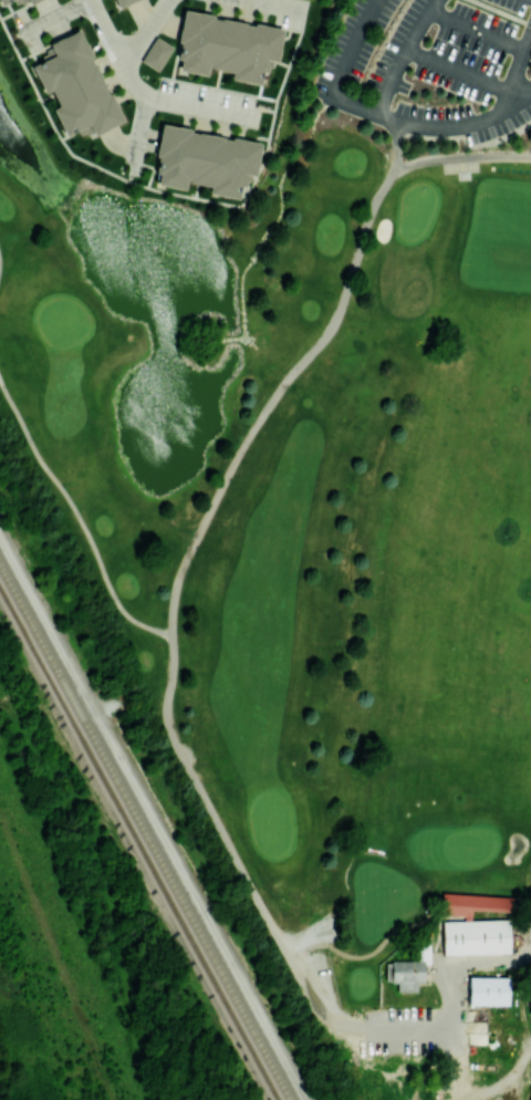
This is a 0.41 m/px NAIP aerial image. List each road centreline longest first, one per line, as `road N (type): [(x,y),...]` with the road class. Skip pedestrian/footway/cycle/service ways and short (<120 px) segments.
road 1 (track): [(0,703),(98,866),(143,1063),(178,1099)]

